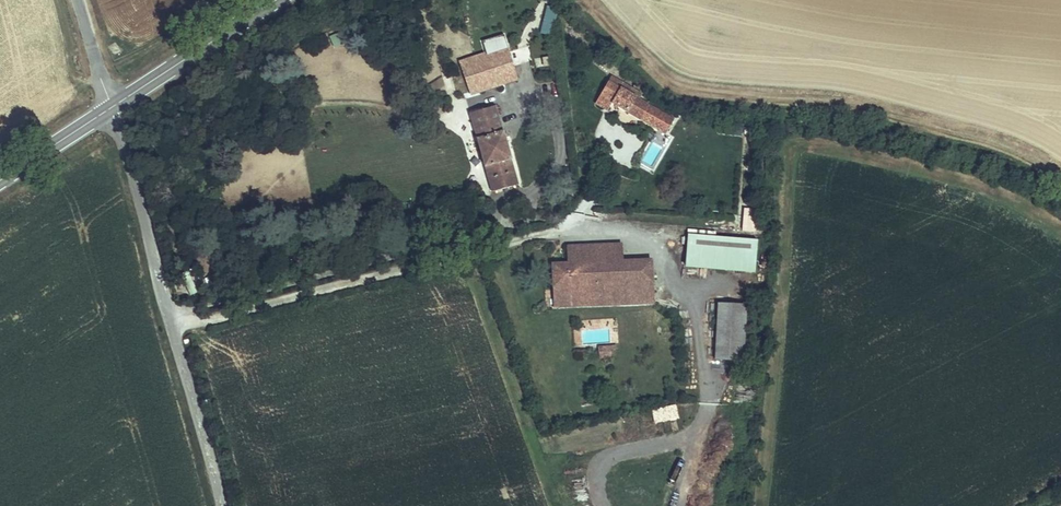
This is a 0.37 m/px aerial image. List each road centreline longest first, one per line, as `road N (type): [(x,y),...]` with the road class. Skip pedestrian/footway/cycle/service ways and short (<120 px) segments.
road 1 (unclassified): [(220,505),(111,105)]
road 2 (primary): [(273,0),(111,105)]
road 3 (primary): [(111,105),(0,180)]

